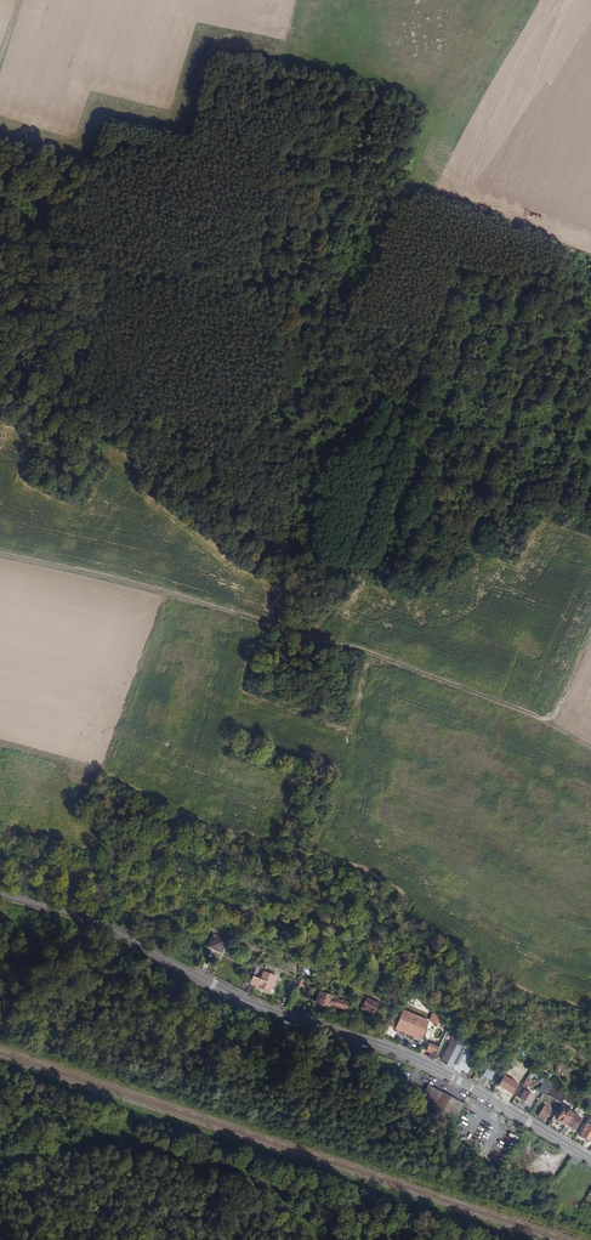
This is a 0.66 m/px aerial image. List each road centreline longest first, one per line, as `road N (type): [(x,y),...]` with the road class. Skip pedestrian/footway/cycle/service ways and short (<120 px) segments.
road 1 (secondary): [(0,893),(114,929),(261,1008),(414,1058),(590,1159)]
road 2 (track): [(0,554),(358,648),(541,718),(590,748)]

